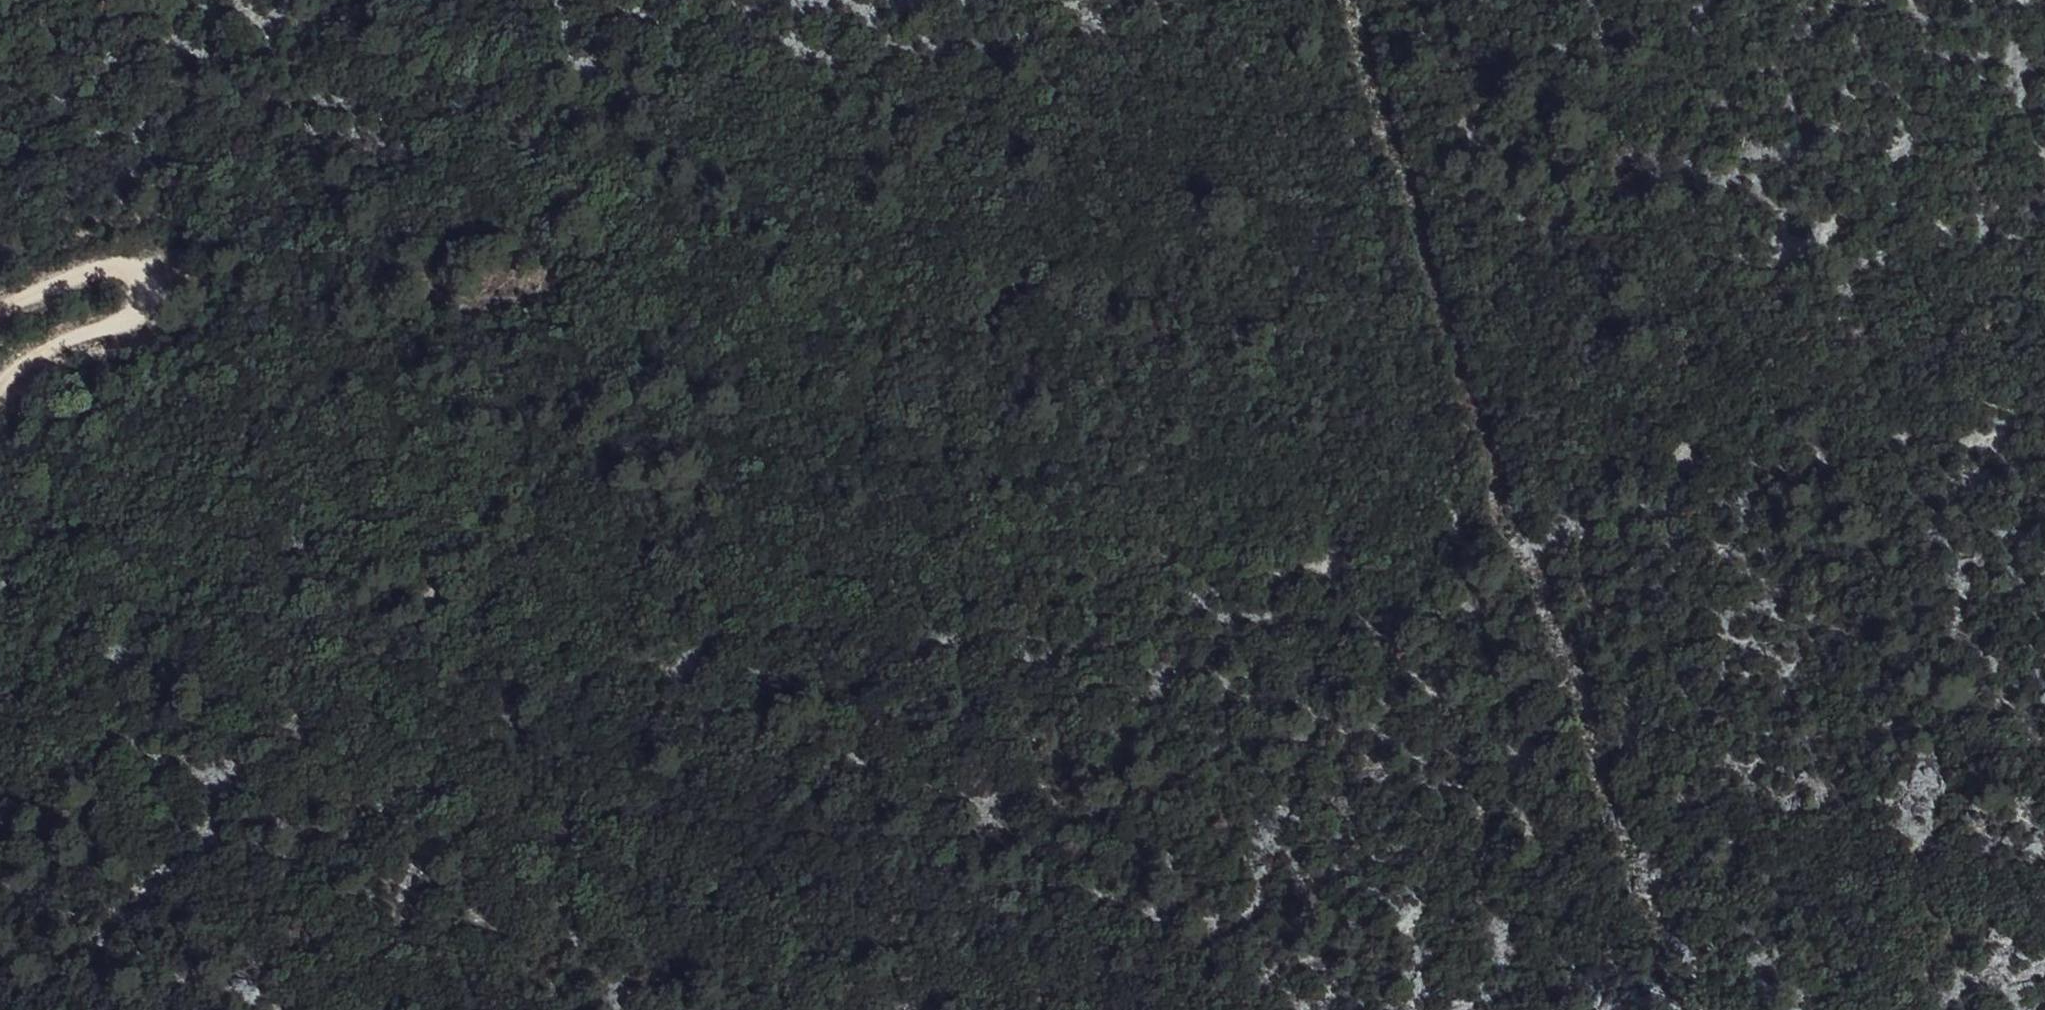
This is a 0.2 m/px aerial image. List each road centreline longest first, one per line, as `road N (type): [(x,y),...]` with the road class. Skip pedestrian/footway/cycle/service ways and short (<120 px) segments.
road 1 (track): [(0,310),(53,285),(122,278),(119,322),(0,355)]

